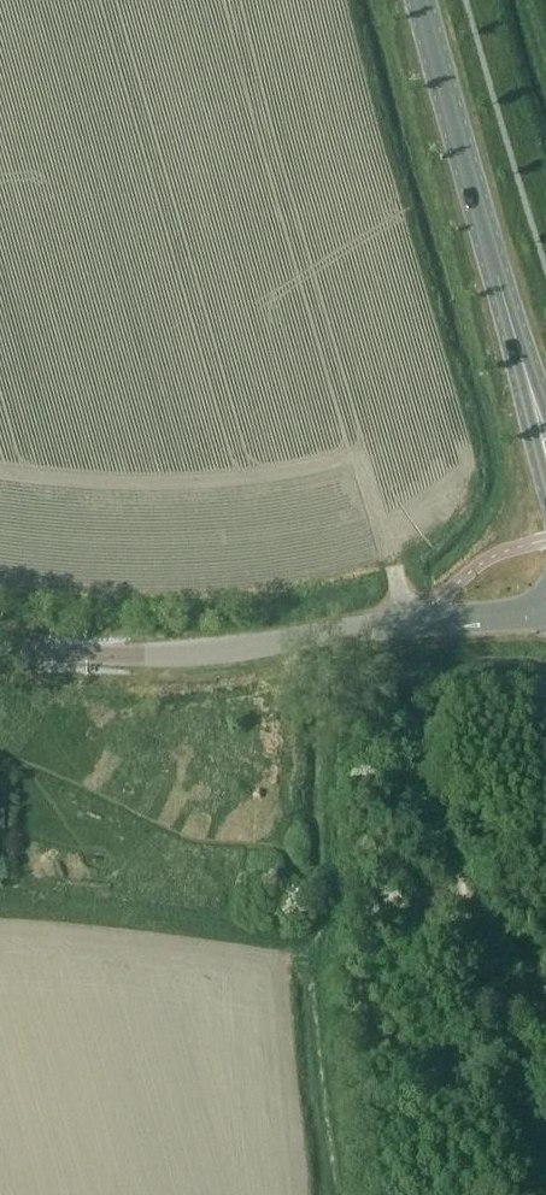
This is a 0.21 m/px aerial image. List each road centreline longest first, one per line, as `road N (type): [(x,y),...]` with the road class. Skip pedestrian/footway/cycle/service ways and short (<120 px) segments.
road 1 (tertiary): [(545,598),(215,651),(0,651)]
road 2 (secondary): [(545,440),(420,0)]

